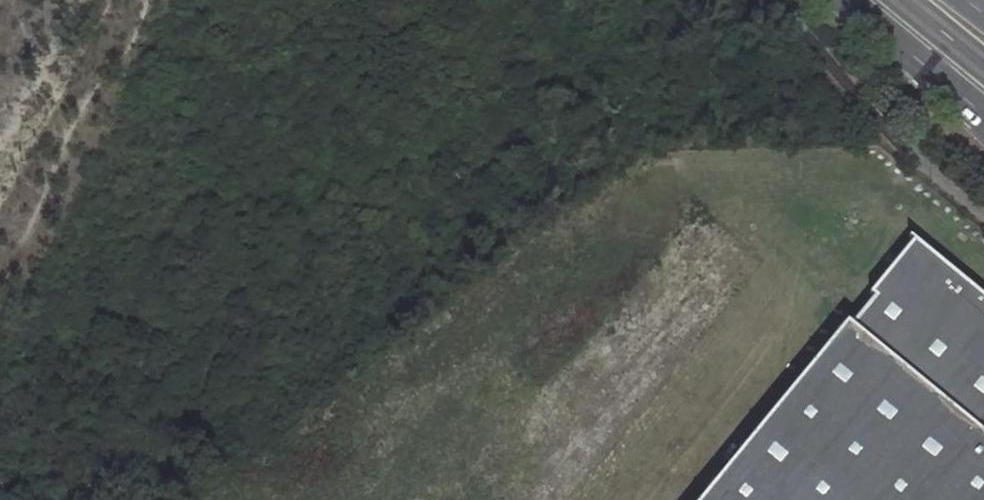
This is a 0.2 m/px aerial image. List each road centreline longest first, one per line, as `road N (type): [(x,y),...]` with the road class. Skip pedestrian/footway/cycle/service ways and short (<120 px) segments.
road 1 (primary): [(843,0),(983,115)]

